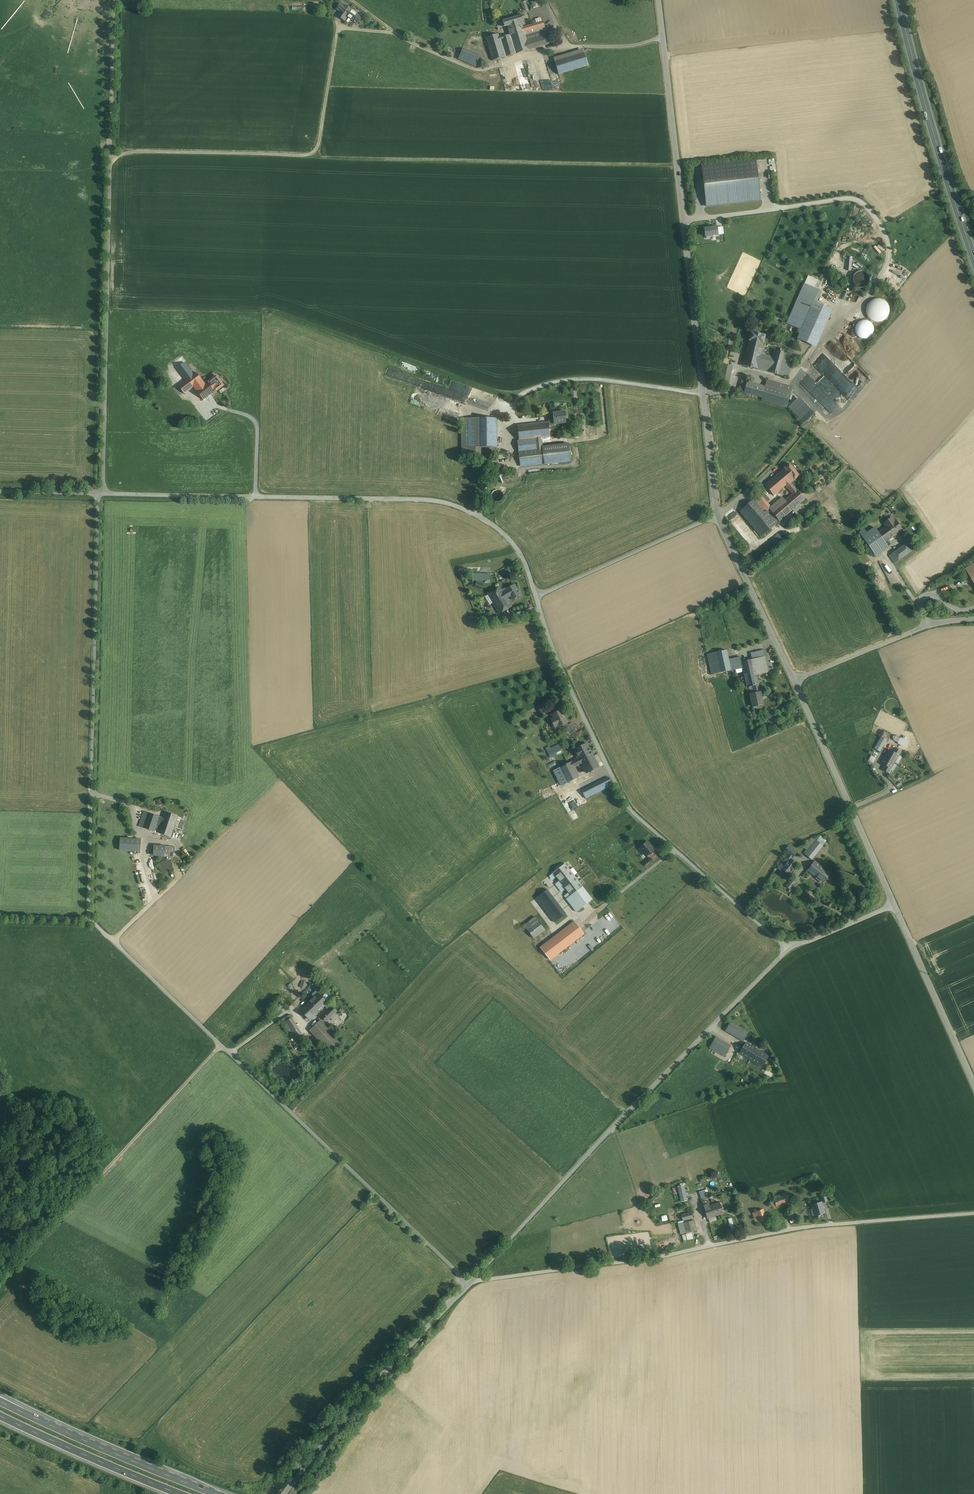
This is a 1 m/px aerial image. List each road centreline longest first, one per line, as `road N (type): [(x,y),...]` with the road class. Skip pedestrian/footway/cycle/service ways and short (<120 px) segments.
road 1 (unclassified): [(472,1281),(89,918),(97,494)]
road 2 (unclassified): [(659,0),(719,517)]
road 3 (unclassified): [(472,1281),(649,1259),(802,1227),(973,1213)]
road 4 (unclassified): [(103,494),(114,0)]
road 5 (unclassified): [(103,494),(450,504),(510,540),(535,596)]
road 6 (unclassified): [(472,1281),(787,952)]
road 7 (unclassified): [(535,596),(629,808),(787,952)]
road 8 (track): [(221,1045),(0,1286)]
road 9 (unclassified): [(284,1493),(472,1281)]
road 10 (primary): [(899,0),(973,258)]
road 11 (unclassified): [(795,681),(894,904)]
road 12 (motorway): [(216,1493),(17,1409)]
road 13 (unclassified): [(535,596),(719,517)]
road 14 (unclassified): [(894,904),(973,1083)]
road 15 (unclassified): [(973,620),(924,627),(795,681)]
road 16 (motorway): [(0,1418),(168,1493)]
road 17 (unclassified): [(719,517),(795,681)]

